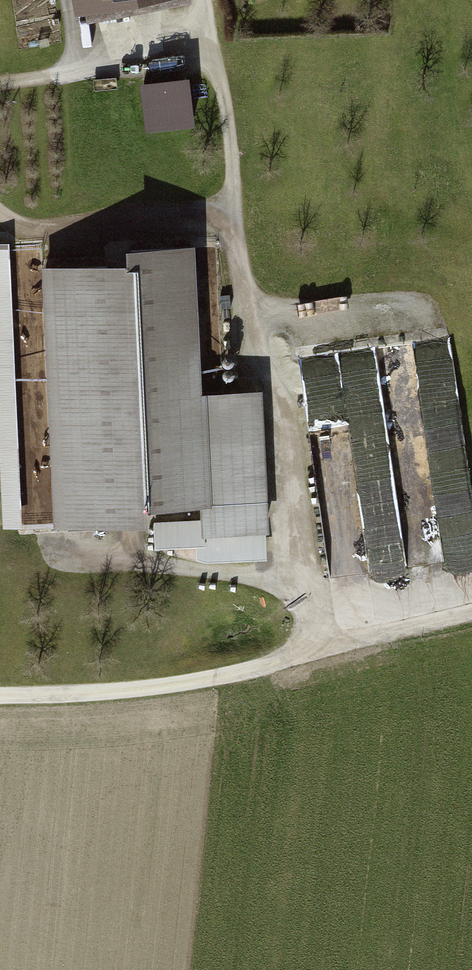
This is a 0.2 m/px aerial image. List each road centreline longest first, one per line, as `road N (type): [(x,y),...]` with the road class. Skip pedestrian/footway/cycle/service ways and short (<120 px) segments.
road 1 (track): [(304,653),(282,391),(240,307),(232,154),(205,0)]
road 2 (track): [(0,696),(199,680),(471,613)]

